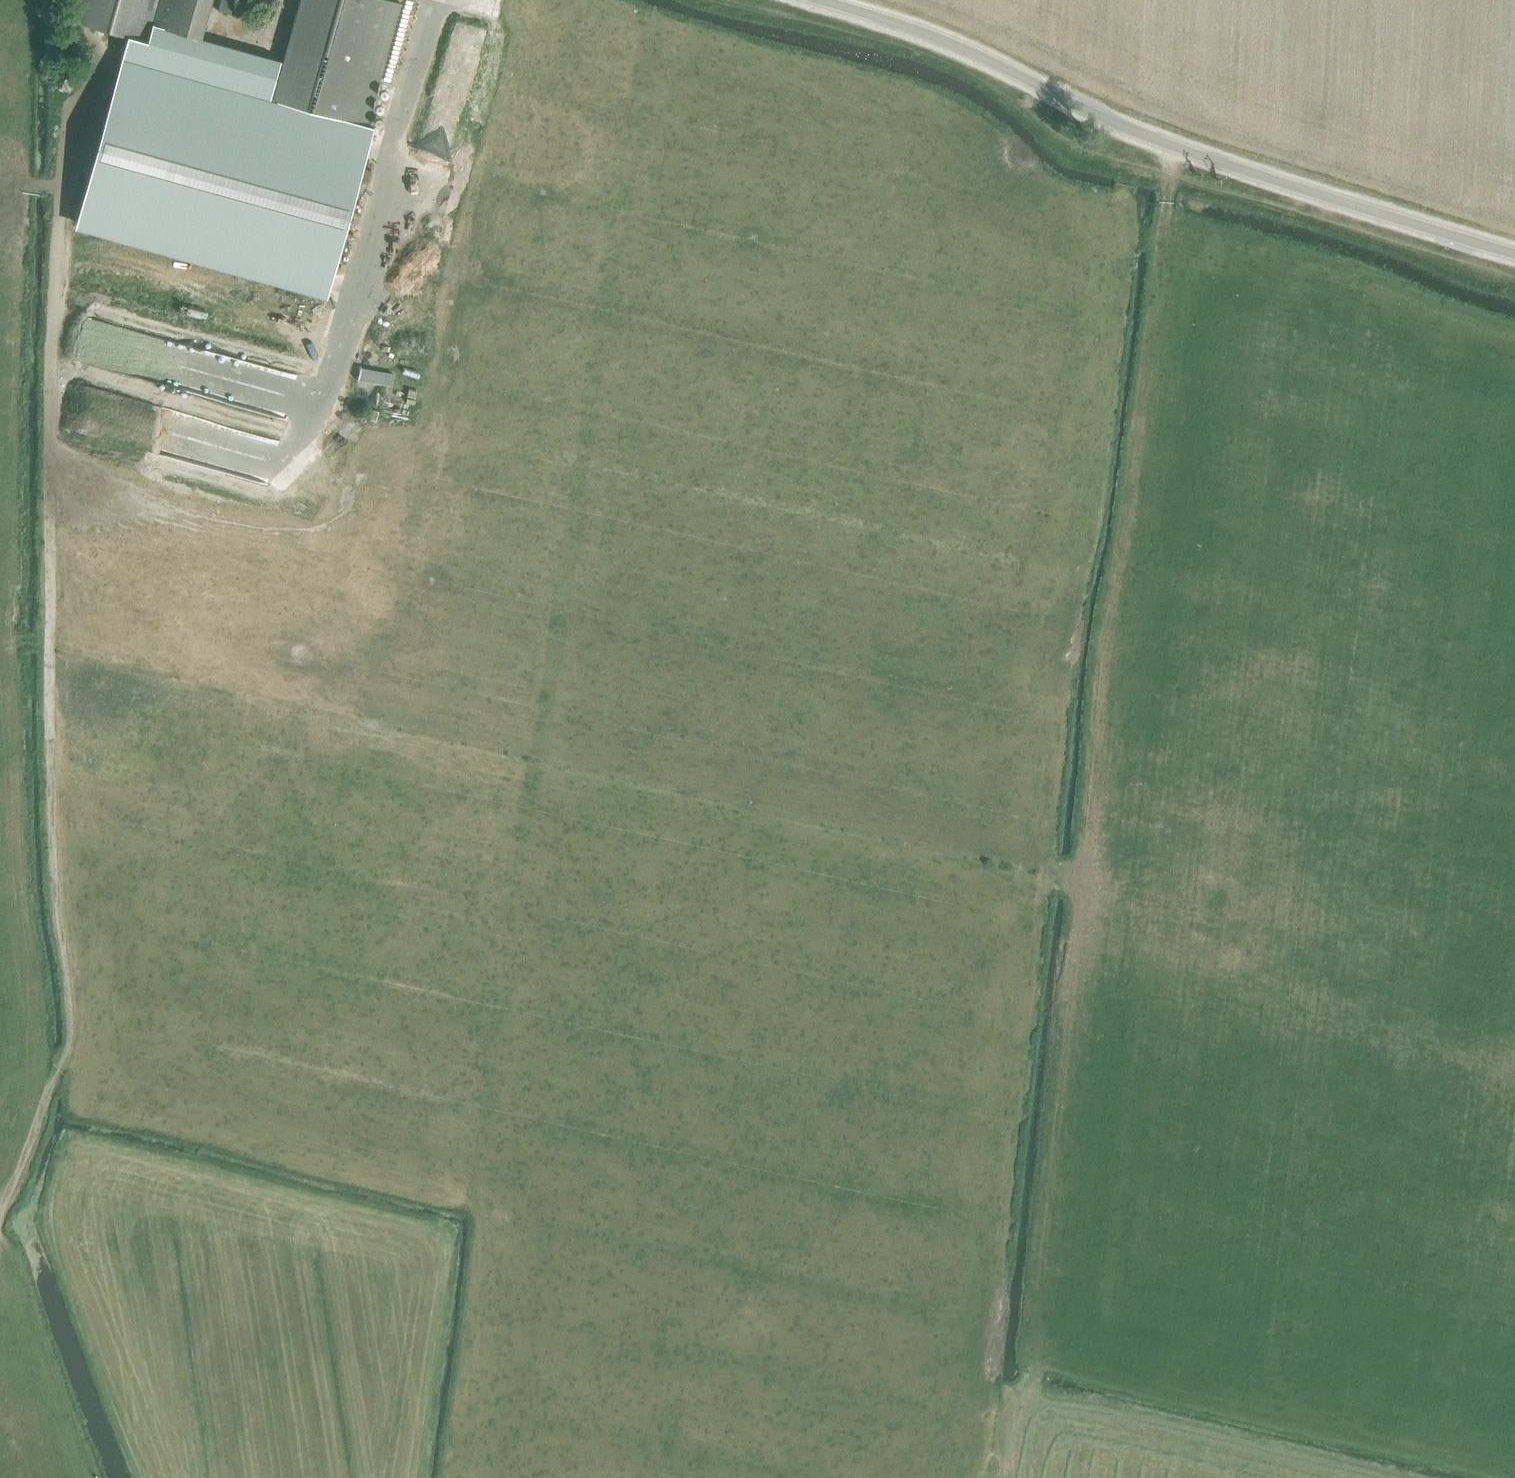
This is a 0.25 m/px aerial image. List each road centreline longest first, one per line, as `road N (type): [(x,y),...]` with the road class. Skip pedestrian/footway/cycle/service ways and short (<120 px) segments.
road 1 (track): [(1031,1406),(1095,679),(1173,147)]
road 2 (track): [(51,667),(1030,885),(1076,885)]
road 3 (unclassified): [(1514,253),(1173,147),(957,46),(821,0)]
road 4 (track): [(66,0),(62,23),(85,51),(60,217),(51,667)]
road 5 (track): [(0,1213),(75,1042),(55,848),(51,667)]

